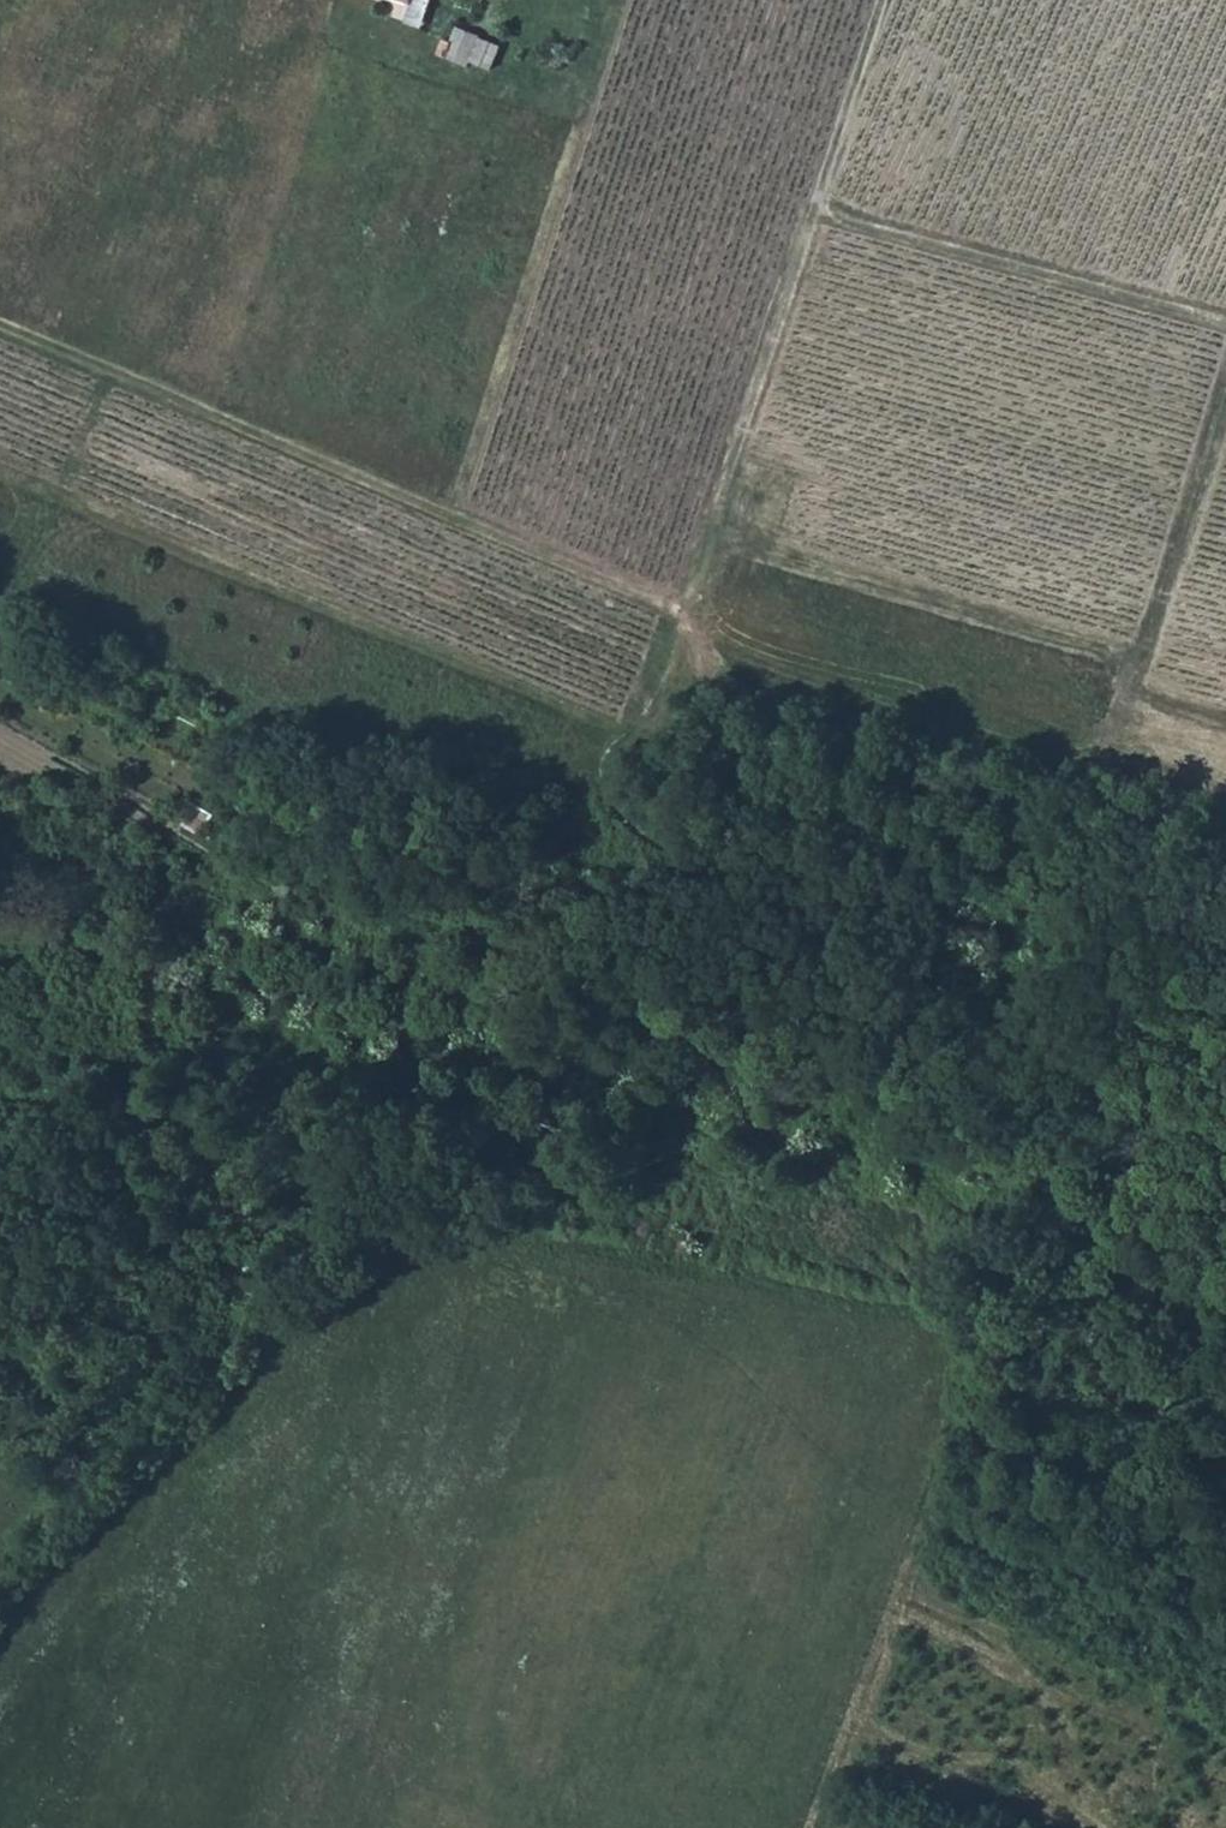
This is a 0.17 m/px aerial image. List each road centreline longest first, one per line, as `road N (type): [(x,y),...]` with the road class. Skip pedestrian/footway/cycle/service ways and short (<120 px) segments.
road 1 (track): [(881,0),(816,209),(630,737)]

